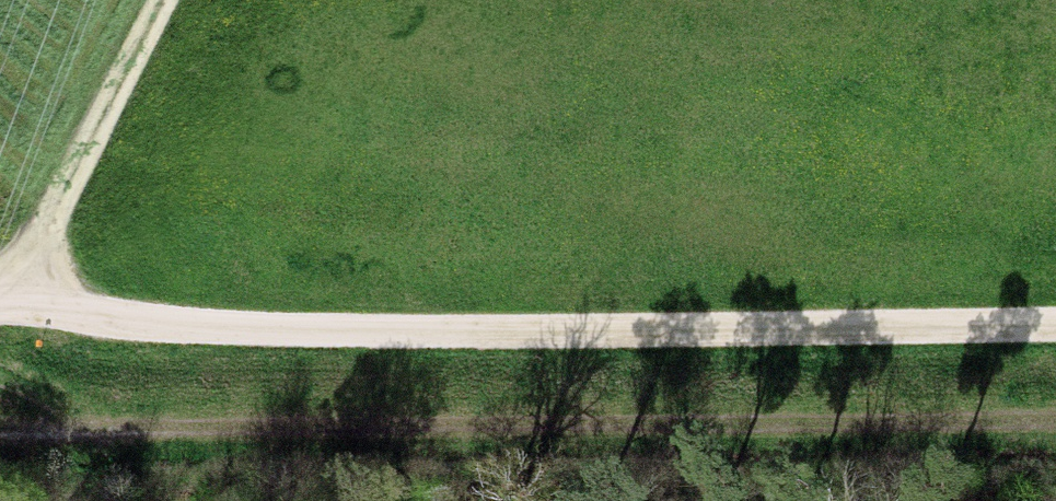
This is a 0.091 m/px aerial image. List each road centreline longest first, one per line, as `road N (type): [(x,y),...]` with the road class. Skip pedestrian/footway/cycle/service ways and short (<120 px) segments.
road 1 (track): [(0,440),(1055,428)]
road 2 (track): [(0,322),(1055,318)]
road 3 (track): [(5,322),(168,0)]

